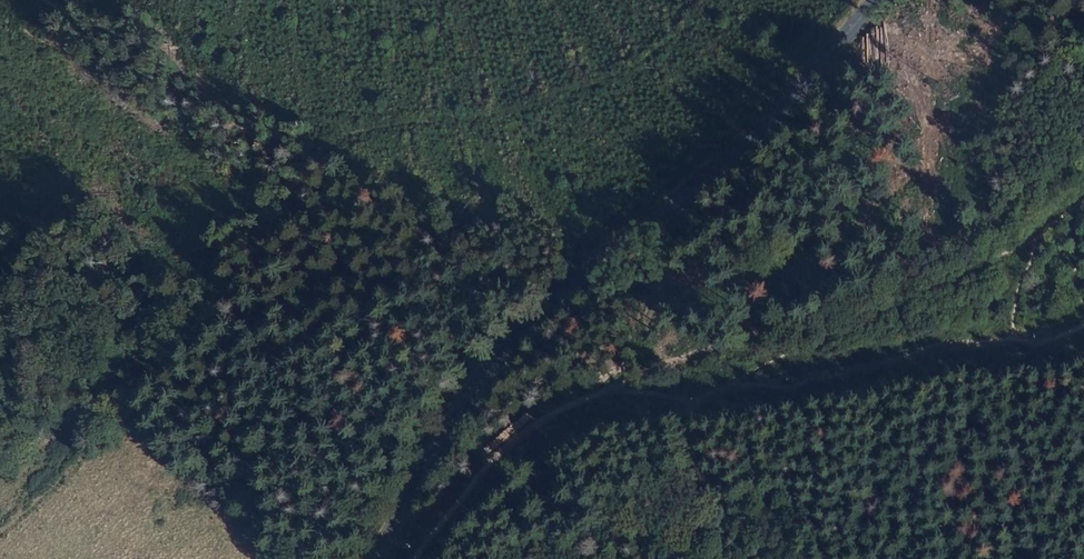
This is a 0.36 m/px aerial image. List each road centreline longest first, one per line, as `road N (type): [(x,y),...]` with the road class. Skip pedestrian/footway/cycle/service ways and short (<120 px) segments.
road 1 (track): [(409,558),(478,472),(524,430),(598,391),(822,305),(943,244),(1083,152)]
road 2 (secondary): [(880,0),(760,137),(491,359),(378,558)]
road 3 (track): [(598,391),(796,389),(1083,317)]
road 4 (track): [(704,395),(1037,236),(1083,194)]

